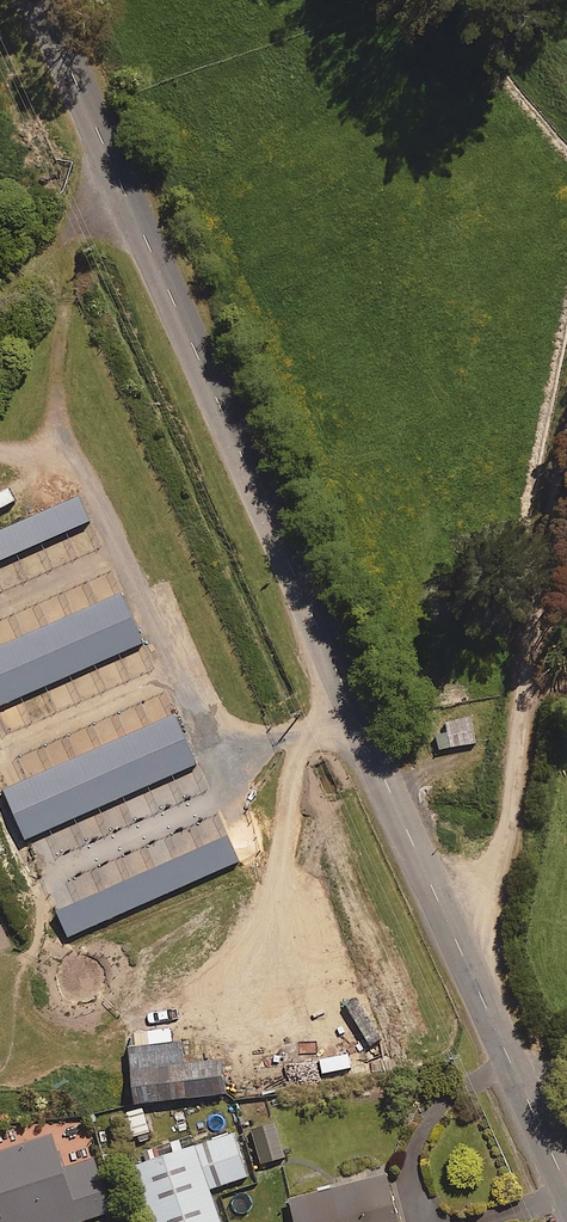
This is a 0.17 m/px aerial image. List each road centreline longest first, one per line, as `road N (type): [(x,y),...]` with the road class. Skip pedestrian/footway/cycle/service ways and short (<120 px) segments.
road 1 (tertiary): [(566,1194),(42,0)]

